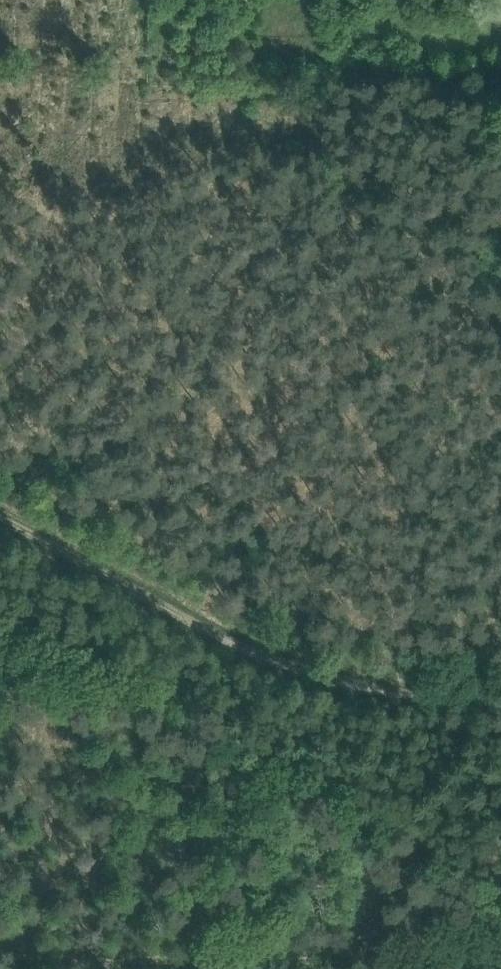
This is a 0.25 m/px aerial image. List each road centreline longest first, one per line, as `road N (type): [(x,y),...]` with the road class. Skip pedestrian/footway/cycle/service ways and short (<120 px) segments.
road 1 (track): [(500,698),(454,702),(232,650),(0,528)]

